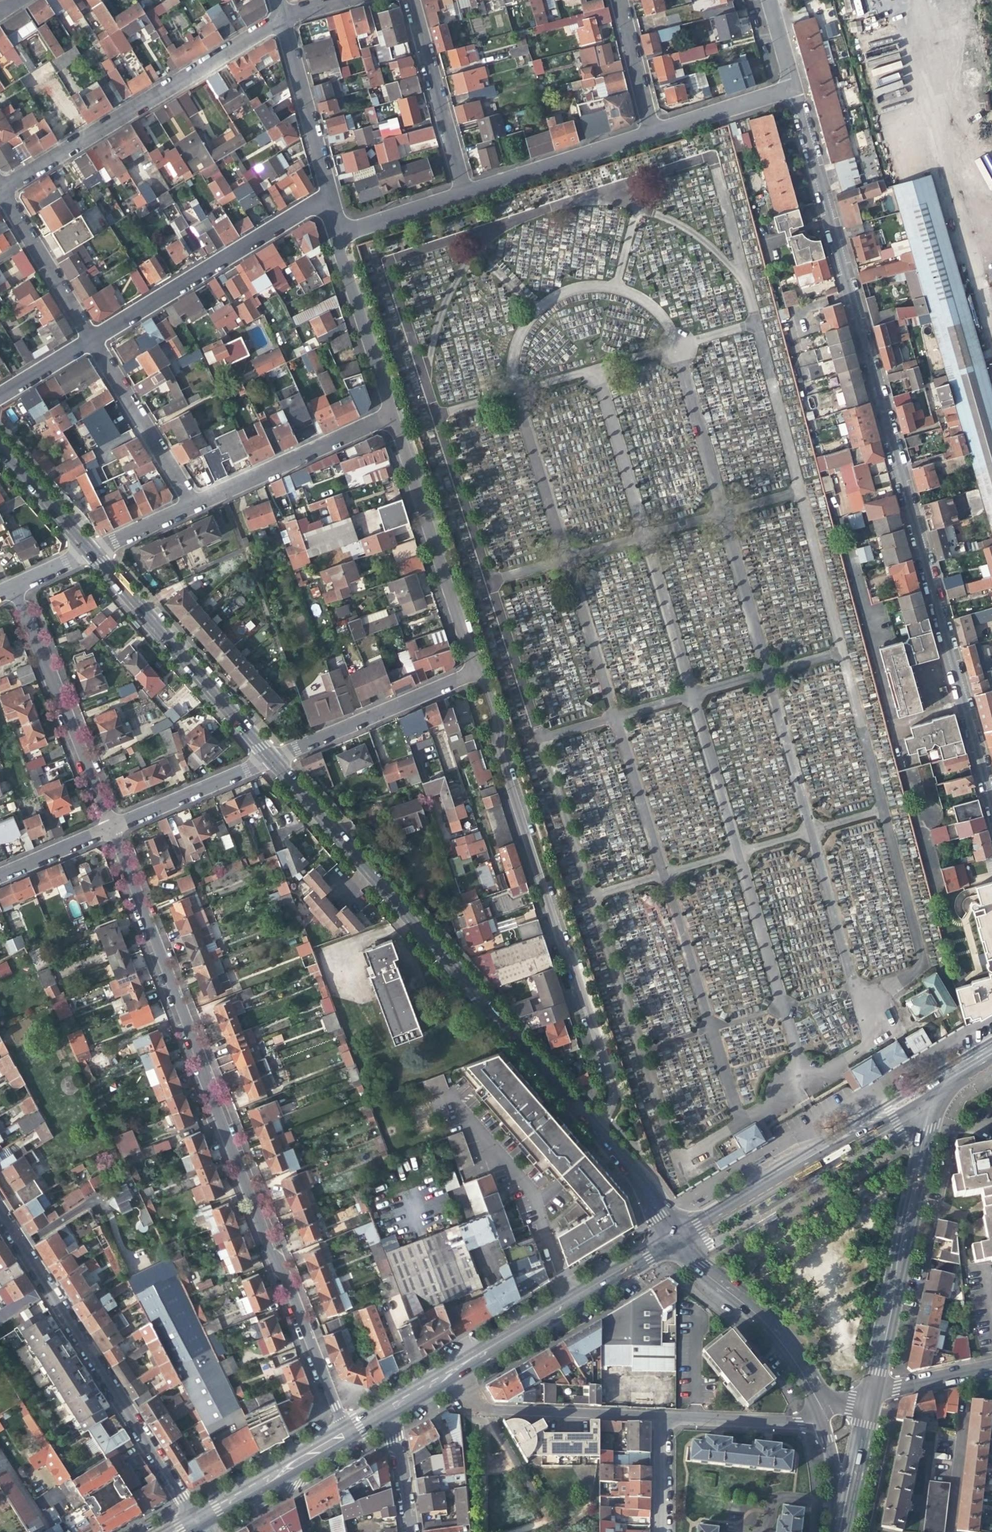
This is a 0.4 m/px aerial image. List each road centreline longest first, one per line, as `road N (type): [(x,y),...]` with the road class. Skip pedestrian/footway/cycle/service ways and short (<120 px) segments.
road 1 (residential): [(794,87),(991,803)]
road 2 (residential): [(109,830),(345,1435)]
road 3 (residential): [(827,480),(963,972)]
road 4 (residential): [(271,760),(592,1125)]
road 5 (residential): [(592,1125),(611,1097),(473,671)]
road 6 (residential): [(0,1215),(196,1521)]
road 7 (residential): [(0,188),(282,19)]
road 8 (primary): [(934,1091),(872,1392)]
road 9 (secondary): [(677,1243),(829,1145),(934,1091)]
road 10 (residential): [(91,552),(271,760)]
road 11 (residential): [(91,339),(327,199)]
road 12 (residential): [(473,671),(387,411)]
road 13 (residential): [(13,585),(109,830)]
road 14 (secondary): [(452,1373),(677,1243)]
road 15 (residential): [(452,1373),(476,1409),(662,1419)]
road 16 (residential): [(271,760),(473,671)]
road 17 (residential): [(192,506),(387,411)]
road 18 (residential): [(460,193),(412,0)]
road 19 (residential): [(647,133),(460,193)]
road 20 (tertiary): [(677,1243),(757,1315),(810,1385)]
road 21 (residential): [(192,506),(91,339)]
road 22 (residential): [(327,199),(282,19)]
road 23 (residential): [(387,411),(335,233)]
road 24 (residential): [(109,830),(271,760)]
road 25 (residential): [(91,339),(0,188)]
road 26 (secondary): [(206,1515),(345,1435)]
road 27 (residential): [(662,1419),(819,1424)]
road 28 (residential): [(794,87),(647,133)]
road 29 (residential): [(592,1125),(677,1243)]
road 30 (residential): [(0,447),(91,552)]
road 31 (residential): [(647,133),(615,0)]
road 32 (residential): [(460,193),(335,233)]
road 33 (residential): [(872,1392),(991,1368)]
road 34 (residential): [(382,1413),(408,1531)]

